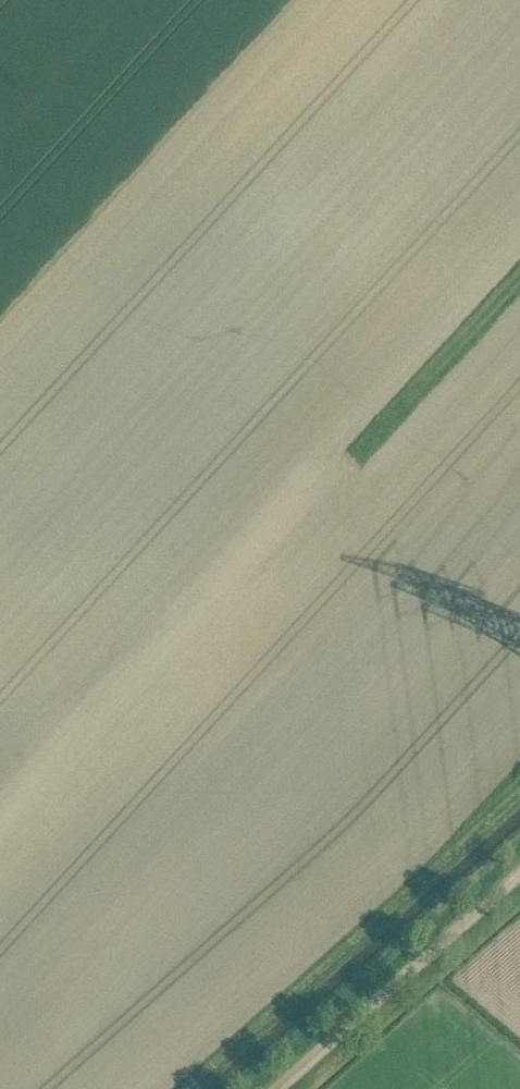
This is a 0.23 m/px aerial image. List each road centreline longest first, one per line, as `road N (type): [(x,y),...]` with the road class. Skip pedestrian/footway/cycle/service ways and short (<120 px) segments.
road 1 (unclassified): [(270,1088),(519,867)]

